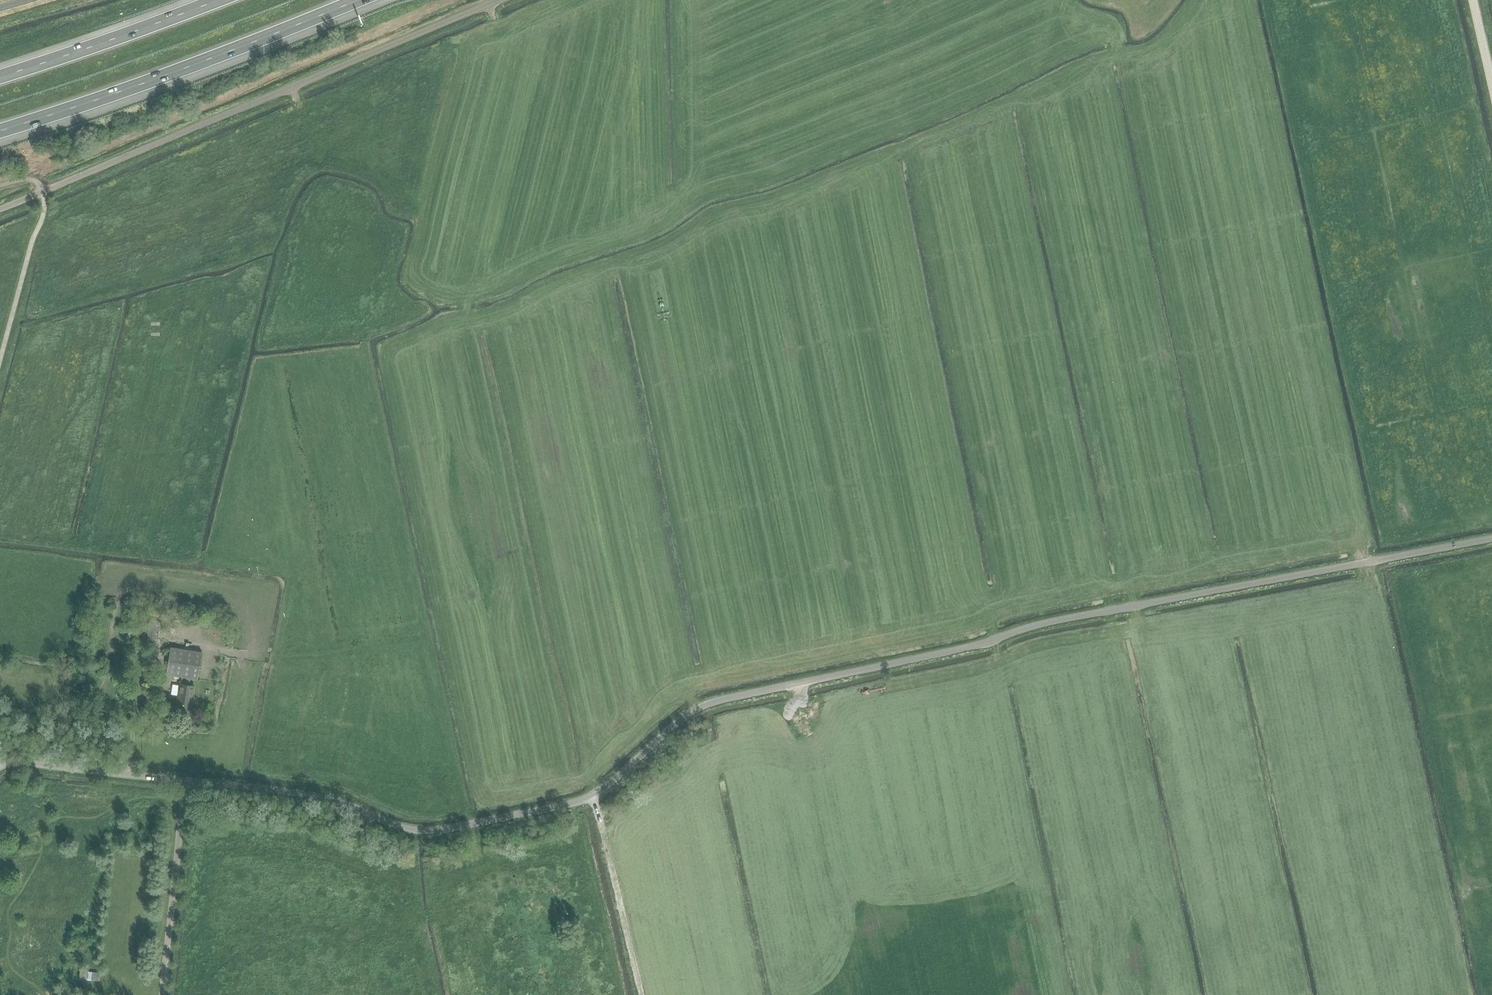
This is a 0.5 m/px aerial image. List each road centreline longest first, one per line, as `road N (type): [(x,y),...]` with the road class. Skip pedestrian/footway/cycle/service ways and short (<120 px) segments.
road 1 (unclassified): [(1491,539),(1037,625),(708,704),(593,795),(455,826),(401,827),(321,796),(0,764)]
road 2 (unclassified): [(0,210),(53,187),(65,169),(122,157),(497,0)]
road 3 (motorway): [(0,131),(359,0)]
road 4 (motorway): [(218,0),(0,76)]
road 5 (track): [(593,795),(641,994)]

